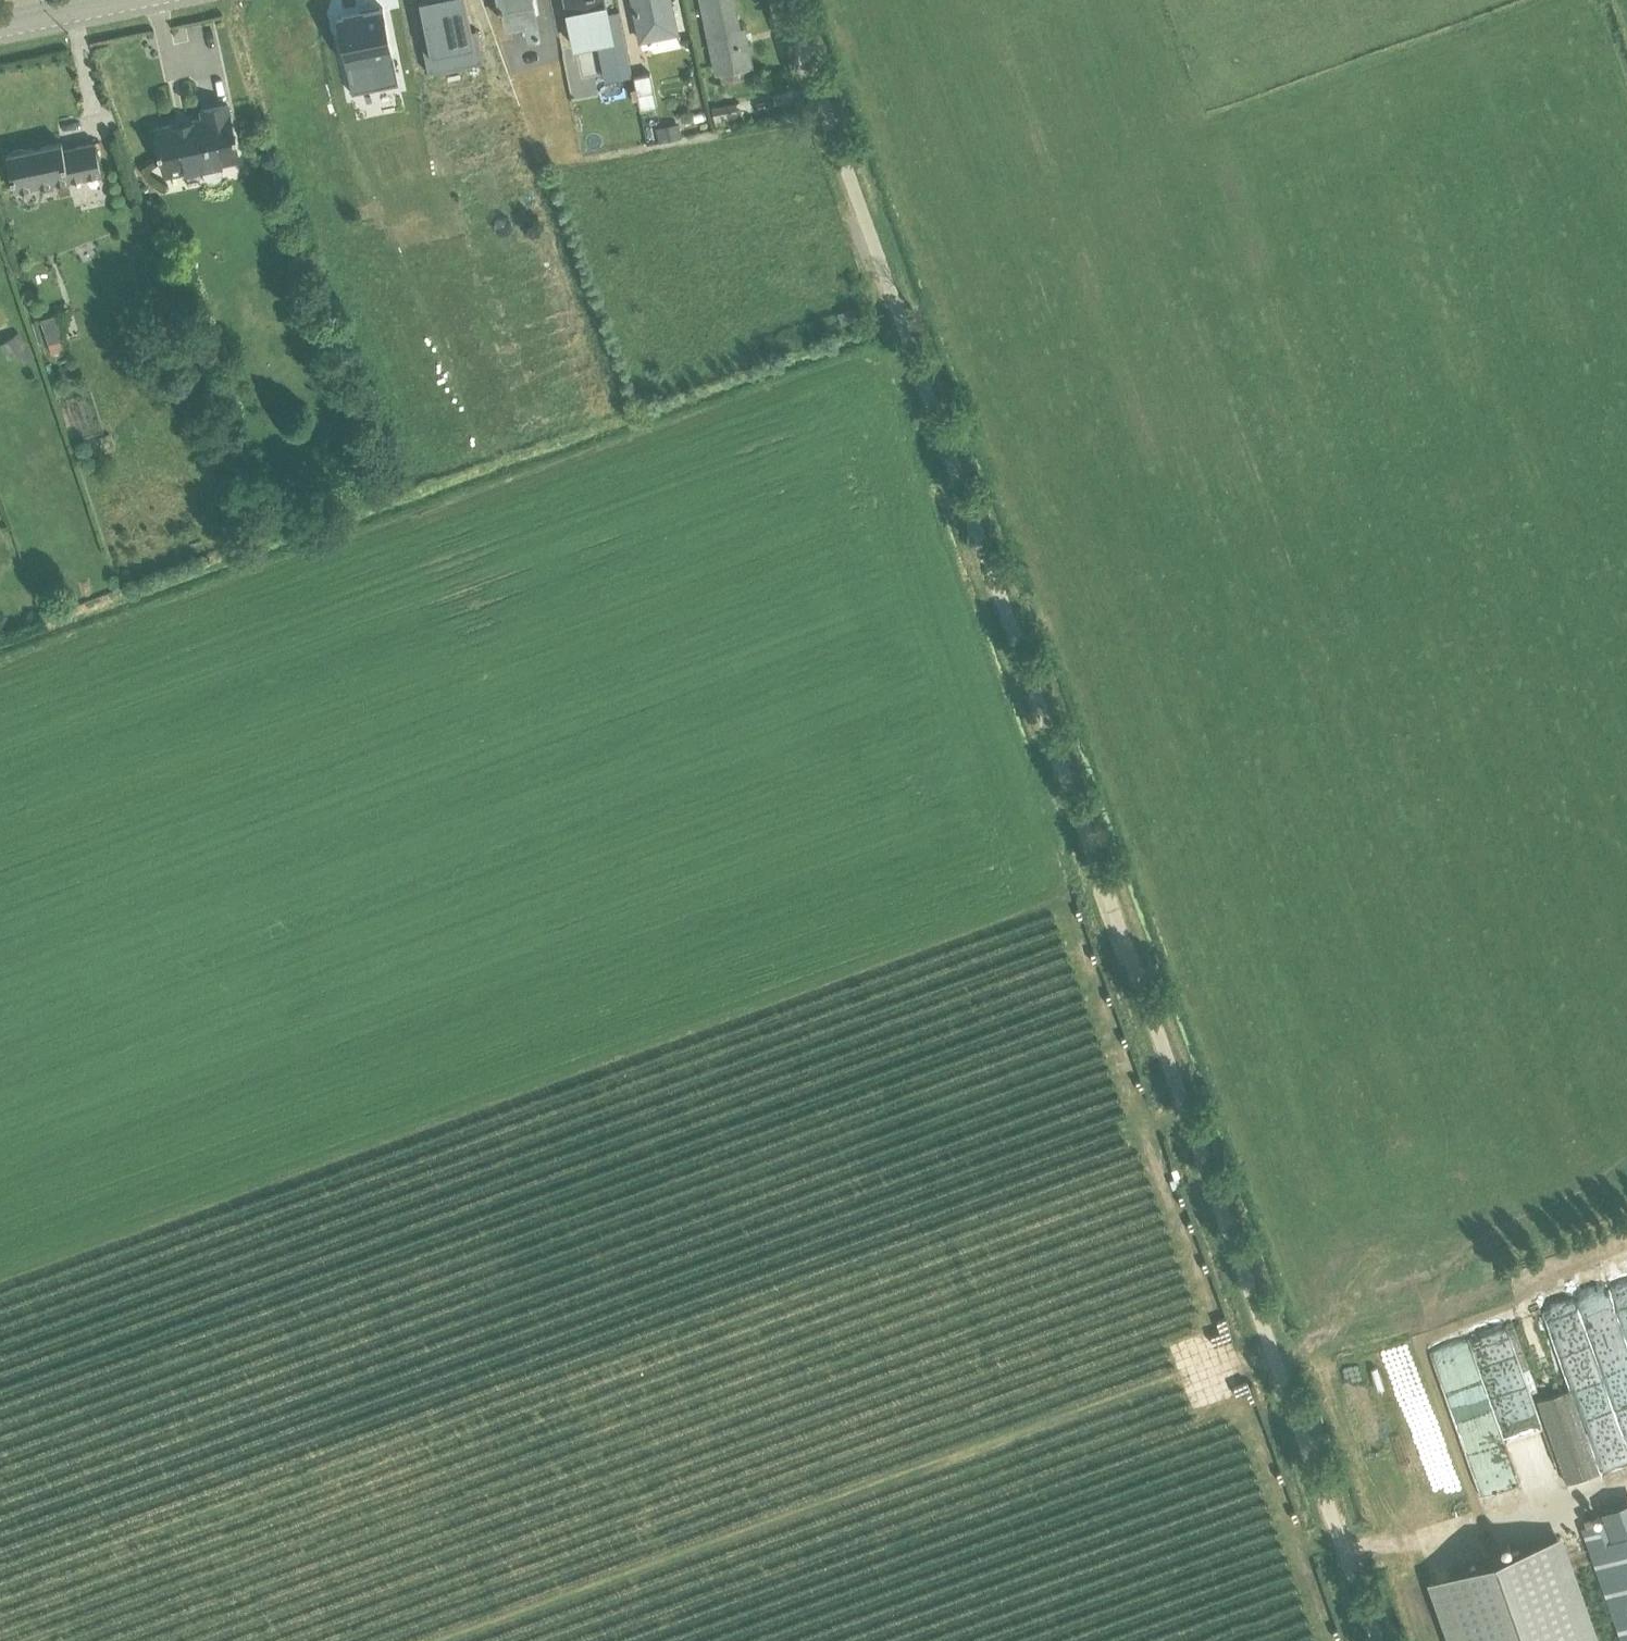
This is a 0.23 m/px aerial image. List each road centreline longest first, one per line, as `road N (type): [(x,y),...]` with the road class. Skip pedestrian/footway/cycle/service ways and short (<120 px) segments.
road 1 (unclassified): [(785,0),(1372,1640)]
road 2 (tertiary): [(0,25),(118,0)]

